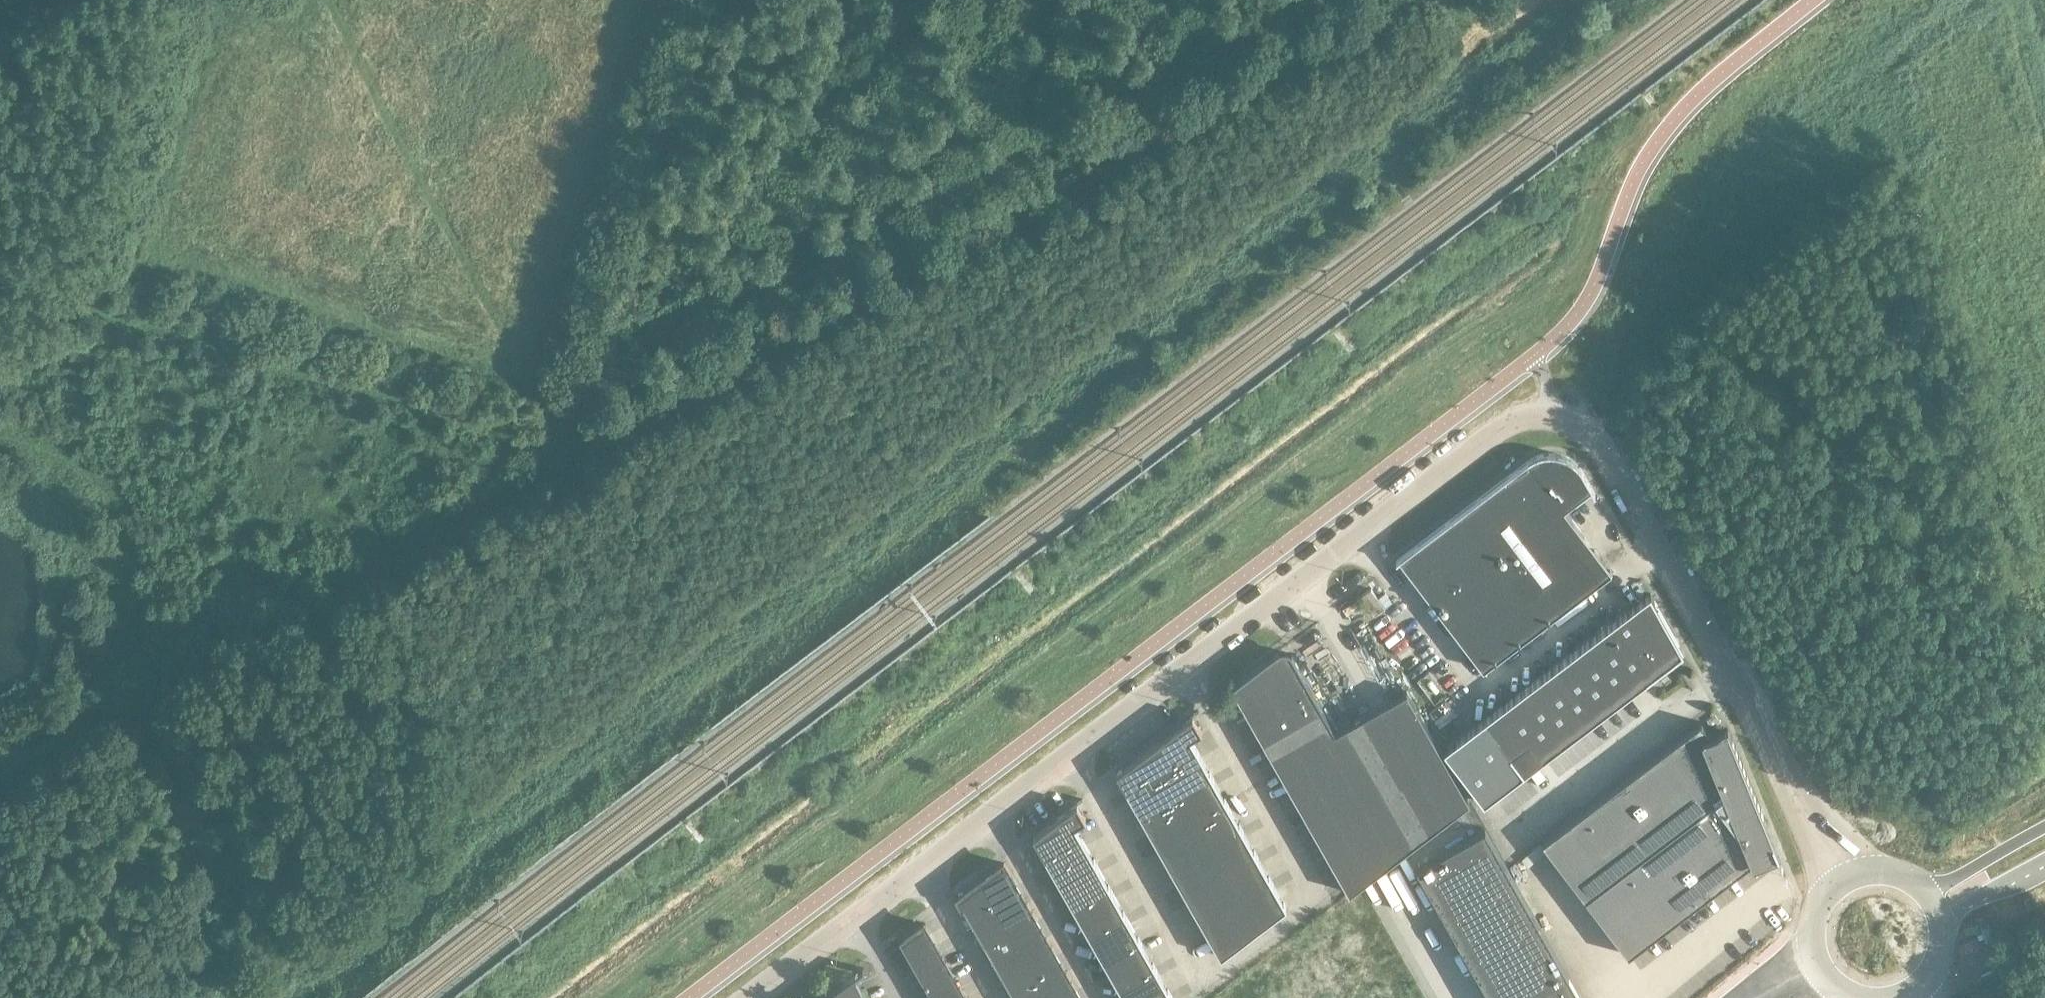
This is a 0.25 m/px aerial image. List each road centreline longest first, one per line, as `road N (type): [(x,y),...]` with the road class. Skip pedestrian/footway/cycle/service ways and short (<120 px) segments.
road 1 (unclassified): [(1842,883),(1591,440),(1553,415),(1530,413),(1508,419),(755,997)]
road 2 (unclassified): [(2044,828),(1920,891)]
road 3 (unclassified): [(1939,923),(2044,861)]

